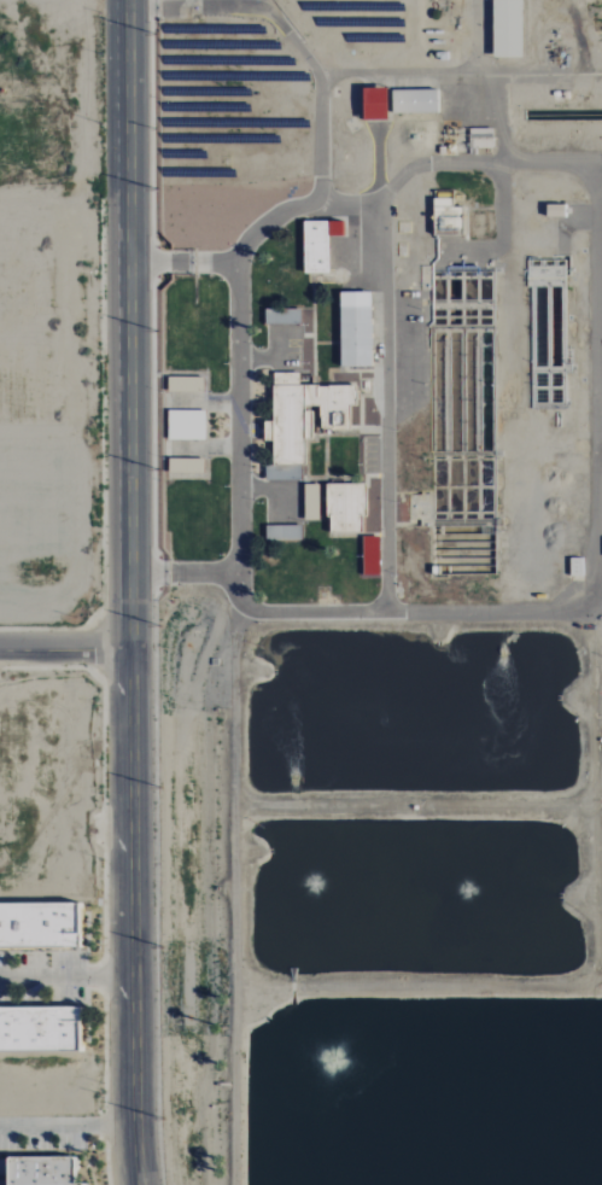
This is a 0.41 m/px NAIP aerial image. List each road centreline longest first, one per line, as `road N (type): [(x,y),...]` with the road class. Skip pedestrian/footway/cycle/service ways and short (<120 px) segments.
road 1 (residential): [(130,0),(138,1184)]
road 2 (residential): [(0,647),(131,647)]

